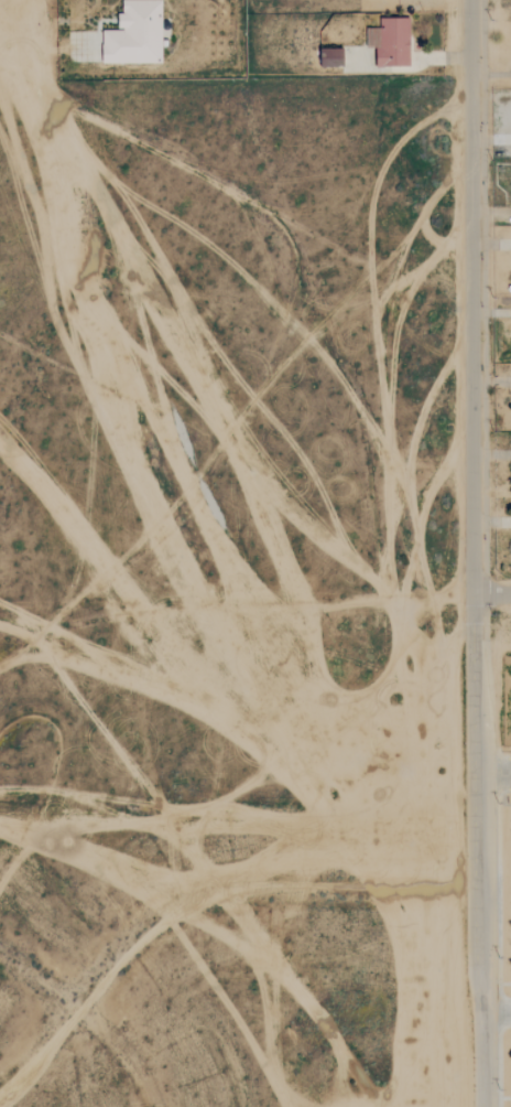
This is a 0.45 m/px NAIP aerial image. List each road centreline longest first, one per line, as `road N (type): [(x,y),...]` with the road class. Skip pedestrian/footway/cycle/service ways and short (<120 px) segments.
road 1 (residential): [(485,1106),(473,0)]
road 2 (track): [(480,849),(0,798)]

